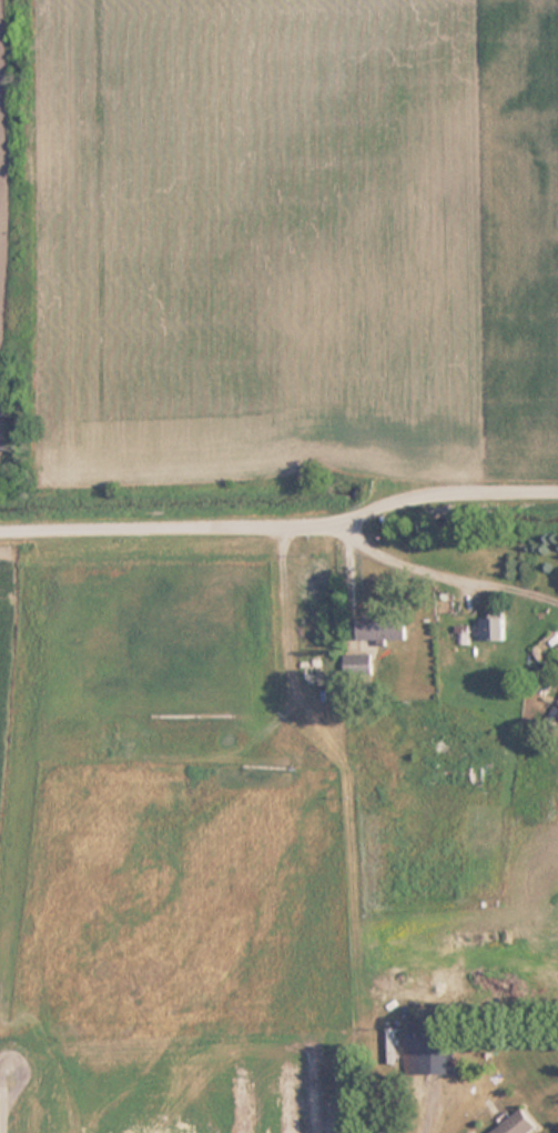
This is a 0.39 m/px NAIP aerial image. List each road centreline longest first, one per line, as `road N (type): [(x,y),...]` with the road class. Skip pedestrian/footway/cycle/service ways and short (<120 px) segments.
road 1 (residential): [(0,532),(310,524),(352,521),(427,494),(557,491)]

